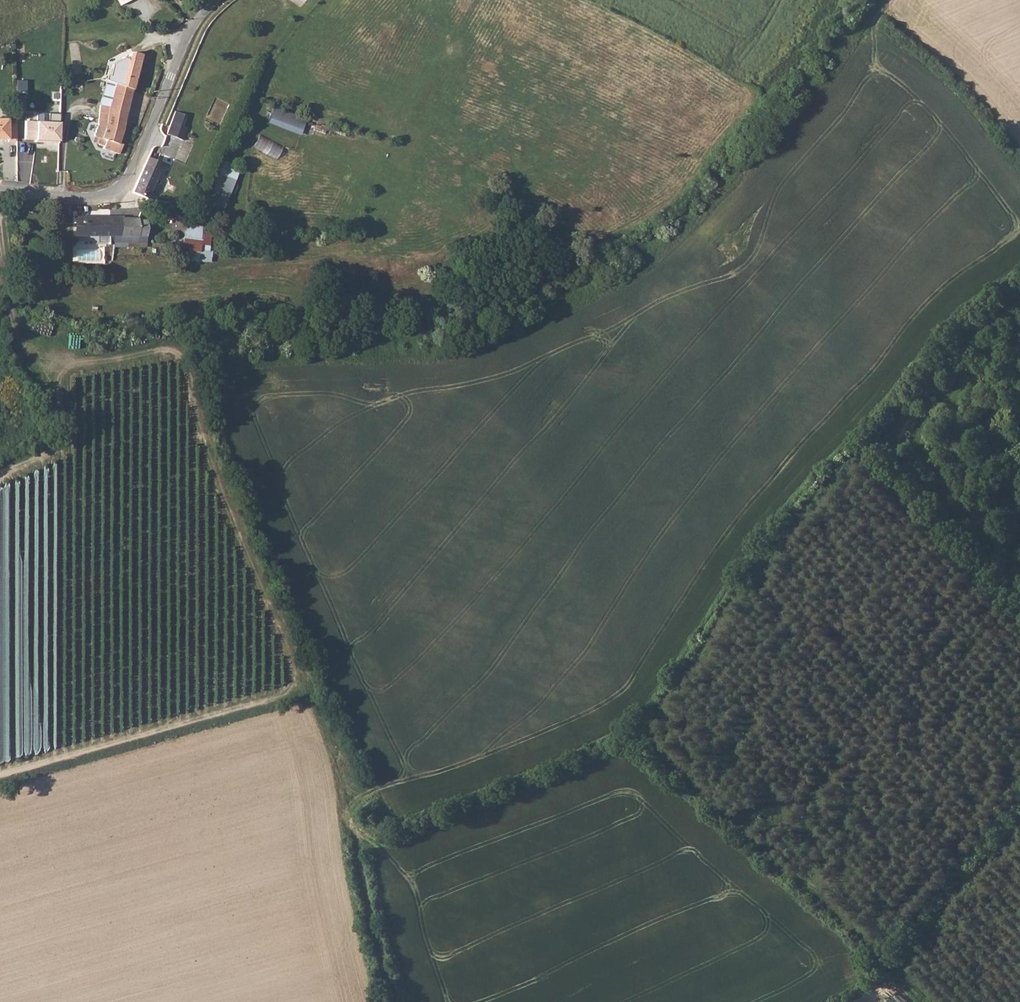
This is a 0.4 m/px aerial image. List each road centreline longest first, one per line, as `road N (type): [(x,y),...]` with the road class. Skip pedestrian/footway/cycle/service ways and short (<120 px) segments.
road 1 (unclassified): [(0,189),(107,196),(127,179),(200,15),(215,0)]
road 2 (track): [(300,691),(0,776)]
road 3 (track): [(0,474),(46,459),(62,441),(56,357),(4,325),(0,245)]

